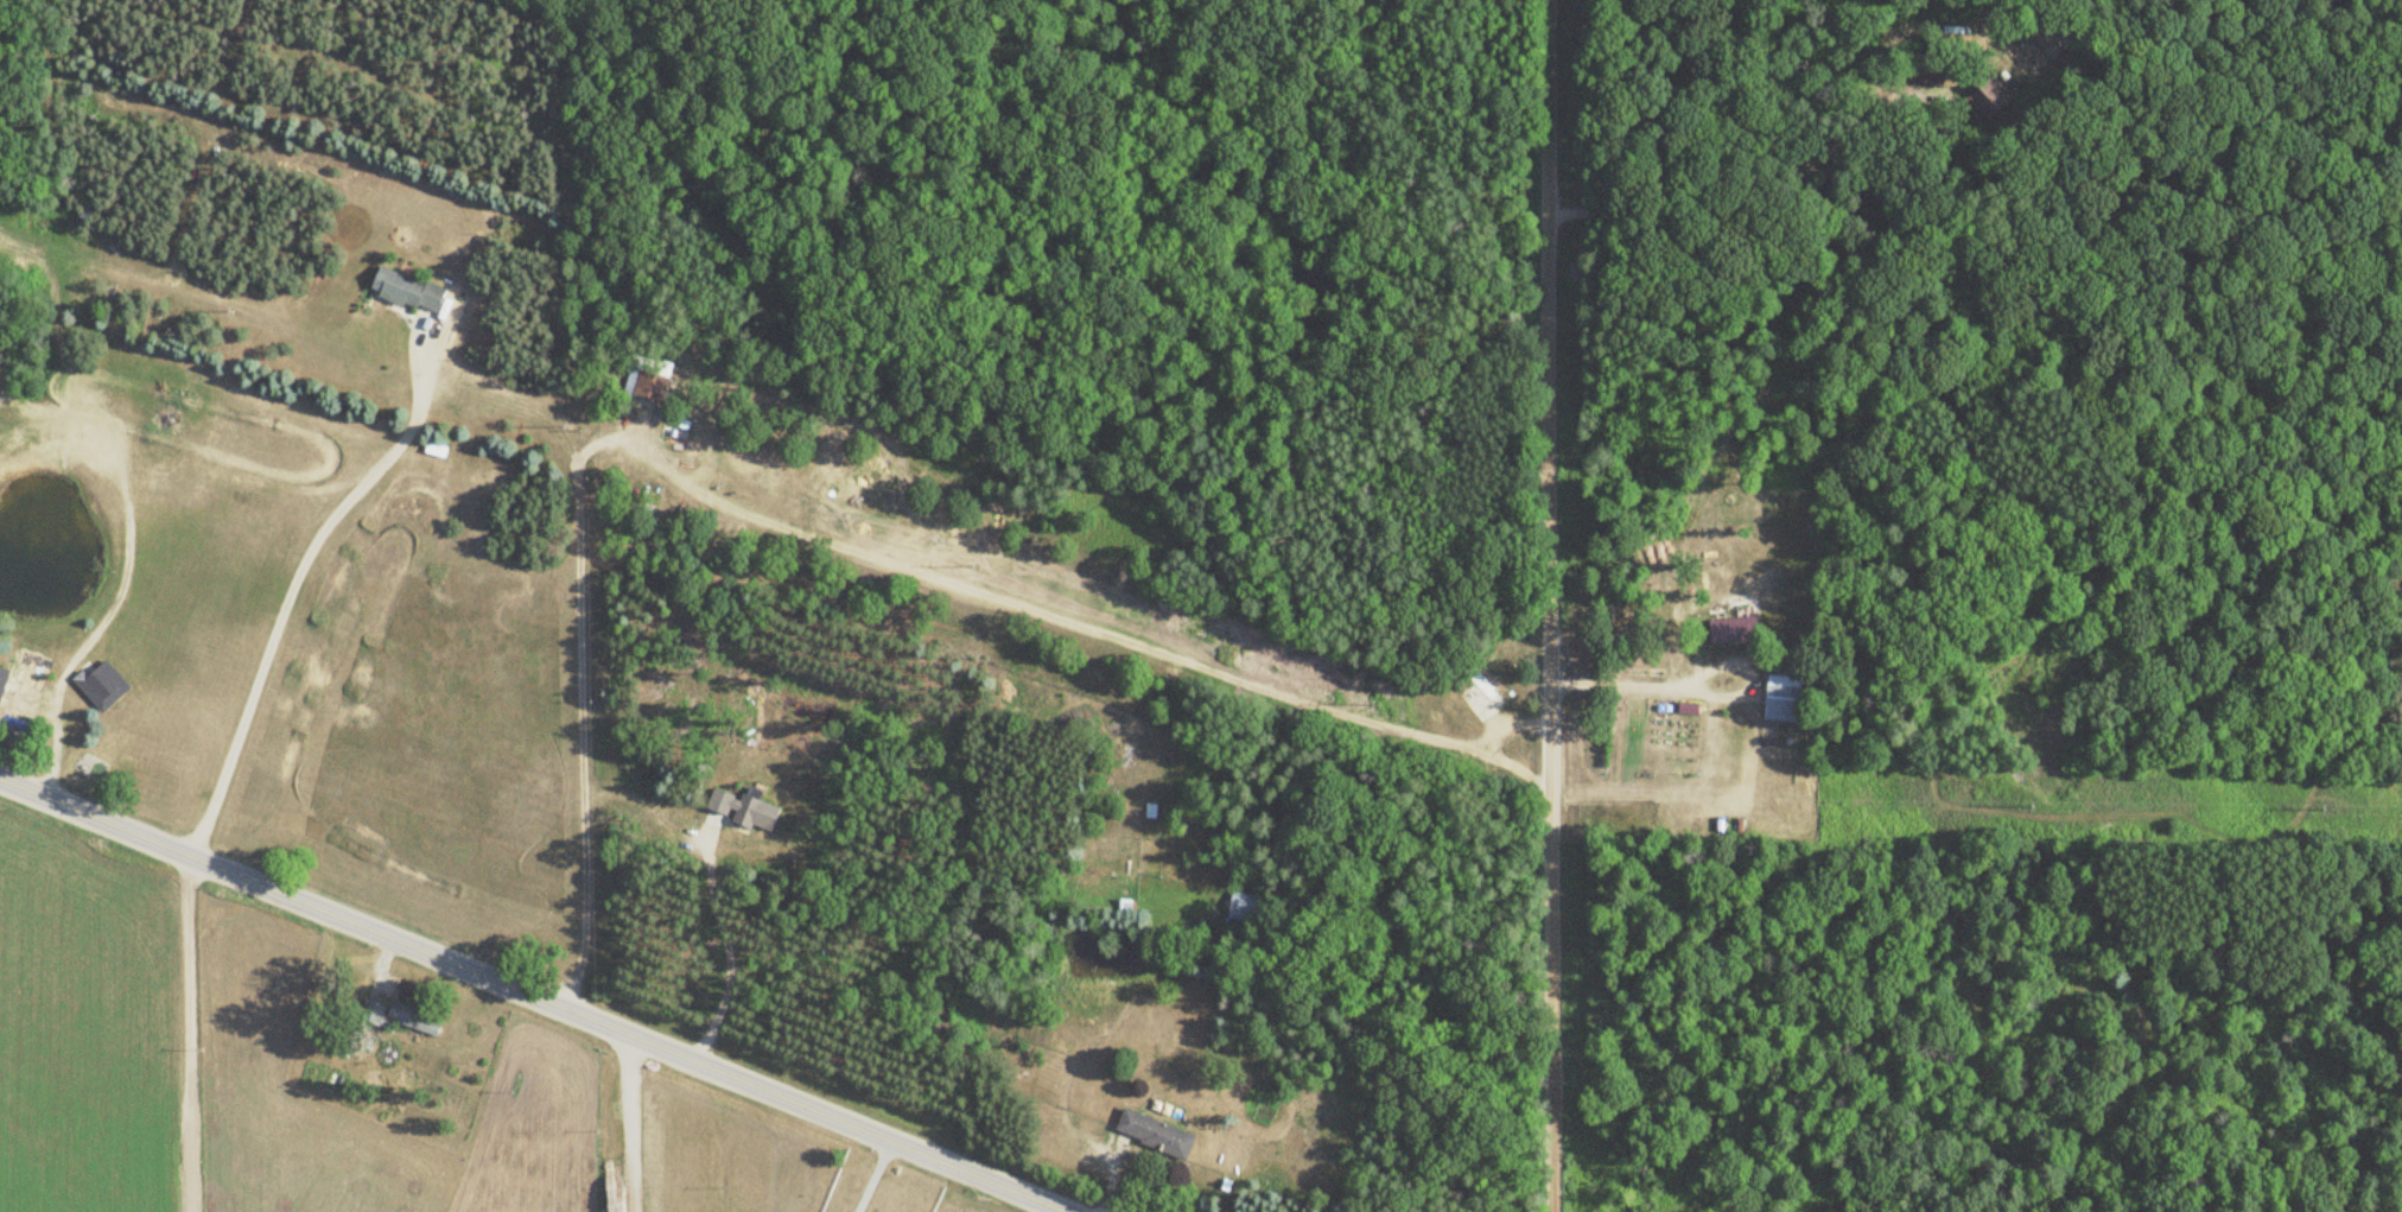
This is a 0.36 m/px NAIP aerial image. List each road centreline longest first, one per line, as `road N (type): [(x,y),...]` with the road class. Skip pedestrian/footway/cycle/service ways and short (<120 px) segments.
road 1 (residential): [(1552,1211),(1556,0)]
road 2 (residential): [(1083,1211),(0,782)]

